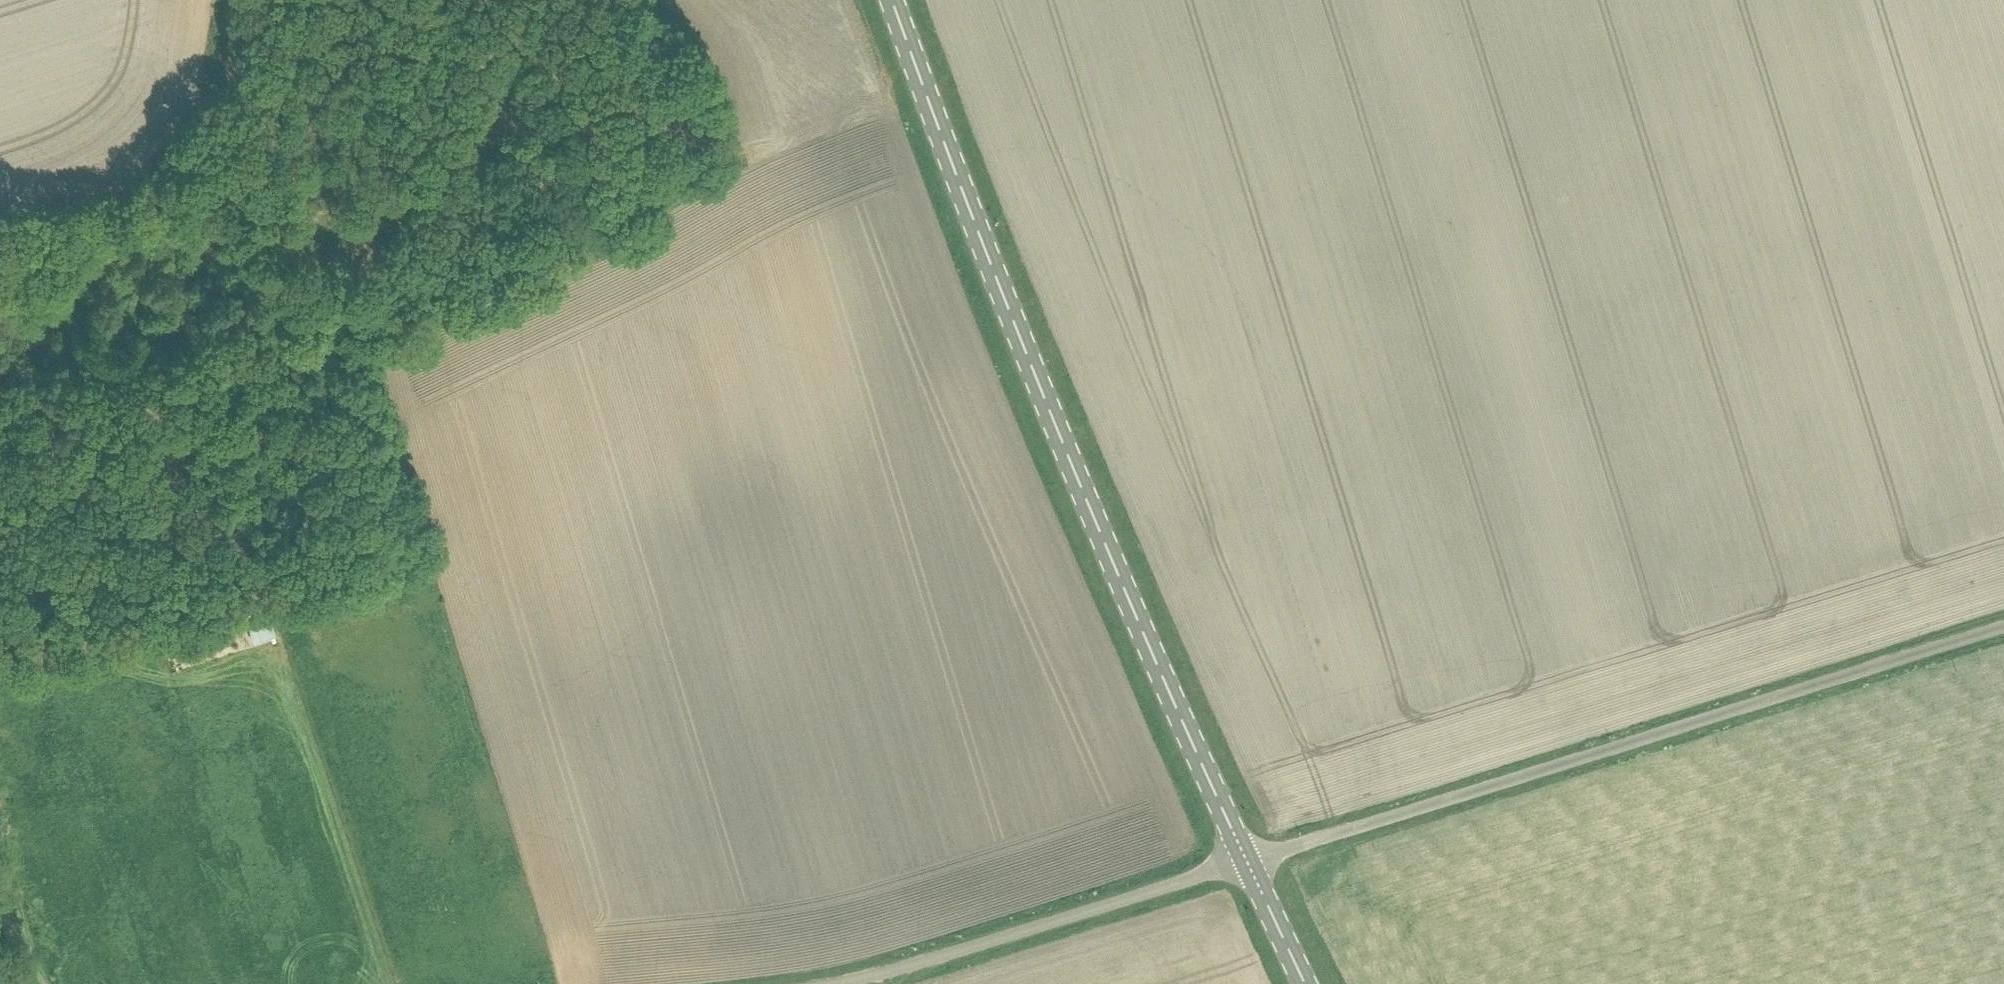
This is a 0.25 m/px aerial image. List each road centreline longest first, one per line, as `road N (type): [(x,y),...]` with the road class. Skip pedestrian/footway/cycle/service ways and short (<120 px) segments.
road 1 (primary): [(1247,861),(1030,364),(895,0)]
road 2 (unclassified): [(1247,861),(2003,625)]
road 3 (unclassified): [(828,983),(1247,861)]
road 4 (primary): [(1309,983),(1247,861)]

